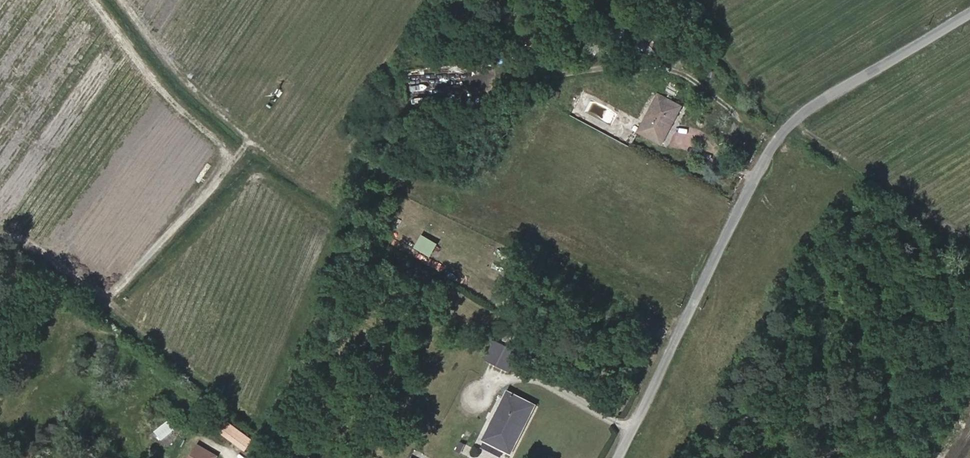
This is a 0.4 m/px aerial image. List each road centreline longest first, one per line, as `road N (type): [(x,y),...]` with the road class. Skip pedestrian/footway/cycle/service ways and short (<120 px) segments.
road 1 (residential): [(969,17),(791,127),(624,457)]
road 2 (track): [(0,233),(116,292),(239,157)]
road 3 (track): [(239,157),(168,101),(90,0)]

